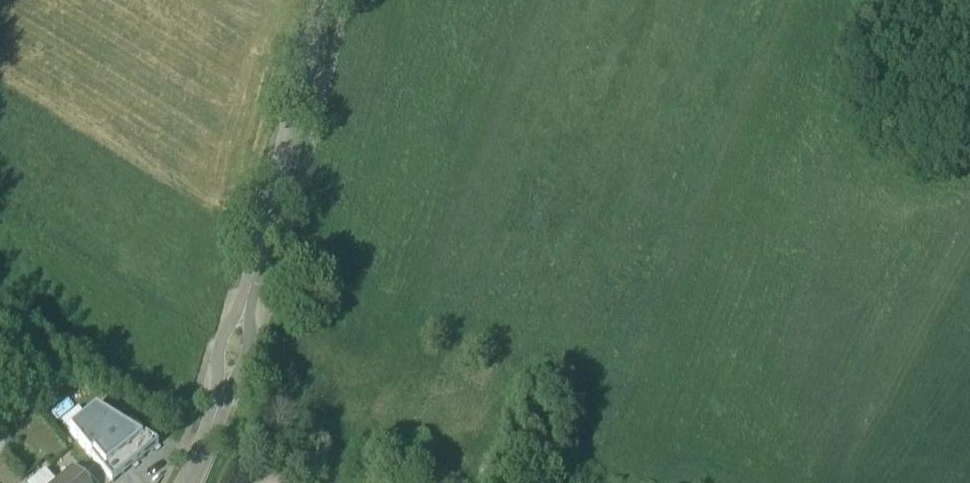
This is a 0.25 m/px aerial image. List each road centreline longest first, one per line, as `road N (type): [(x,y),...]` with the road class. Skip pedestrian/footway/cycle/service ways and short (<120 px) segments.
road 1 (unclassified): [(341,0),(264,292)]
road 2 (unclassified): [(229,424),(263,357),(264,292)]
road 3 (unclassified): [(264,292),(234,353),(229,424)]

